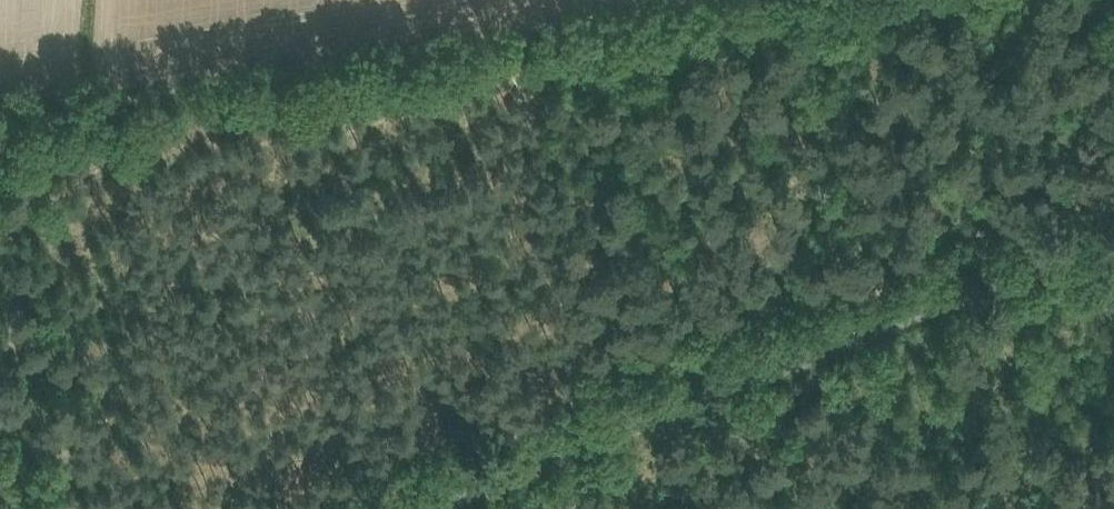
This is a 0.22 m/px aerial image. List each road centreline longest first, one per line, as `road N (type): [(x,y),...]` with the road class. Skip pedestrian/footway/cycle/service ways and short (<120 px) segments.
road 1 (track): [(421,37),(0,111)]
road 2 (track): [(673,0),(421,37)]

